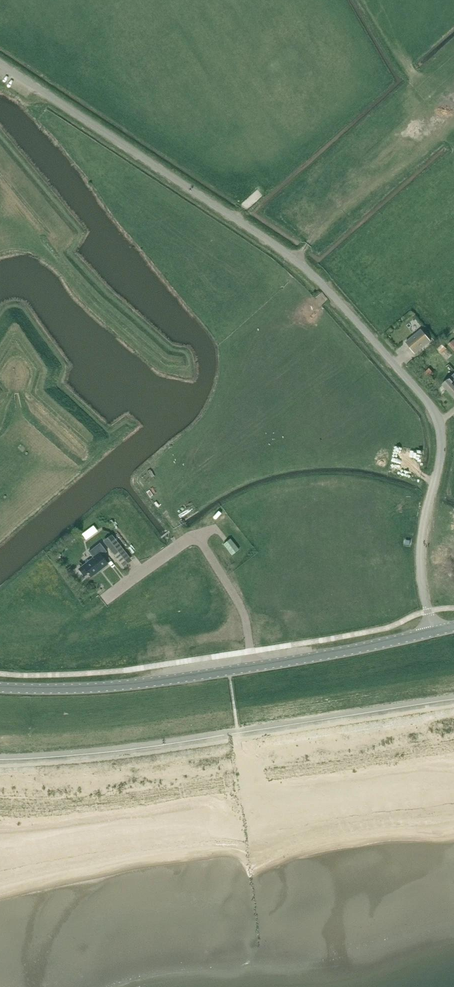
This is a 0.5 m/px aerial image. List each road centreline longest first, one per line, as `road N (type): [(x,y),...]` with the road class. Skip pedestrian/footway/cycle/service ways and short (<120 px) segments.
road 1 (unclassified): [(432,631),(422,545),(442,443),(431,406),(298,263),(0,63)]
road 2 (tertiary): [(0,686),(104,686),(228,671),(432,631)]

